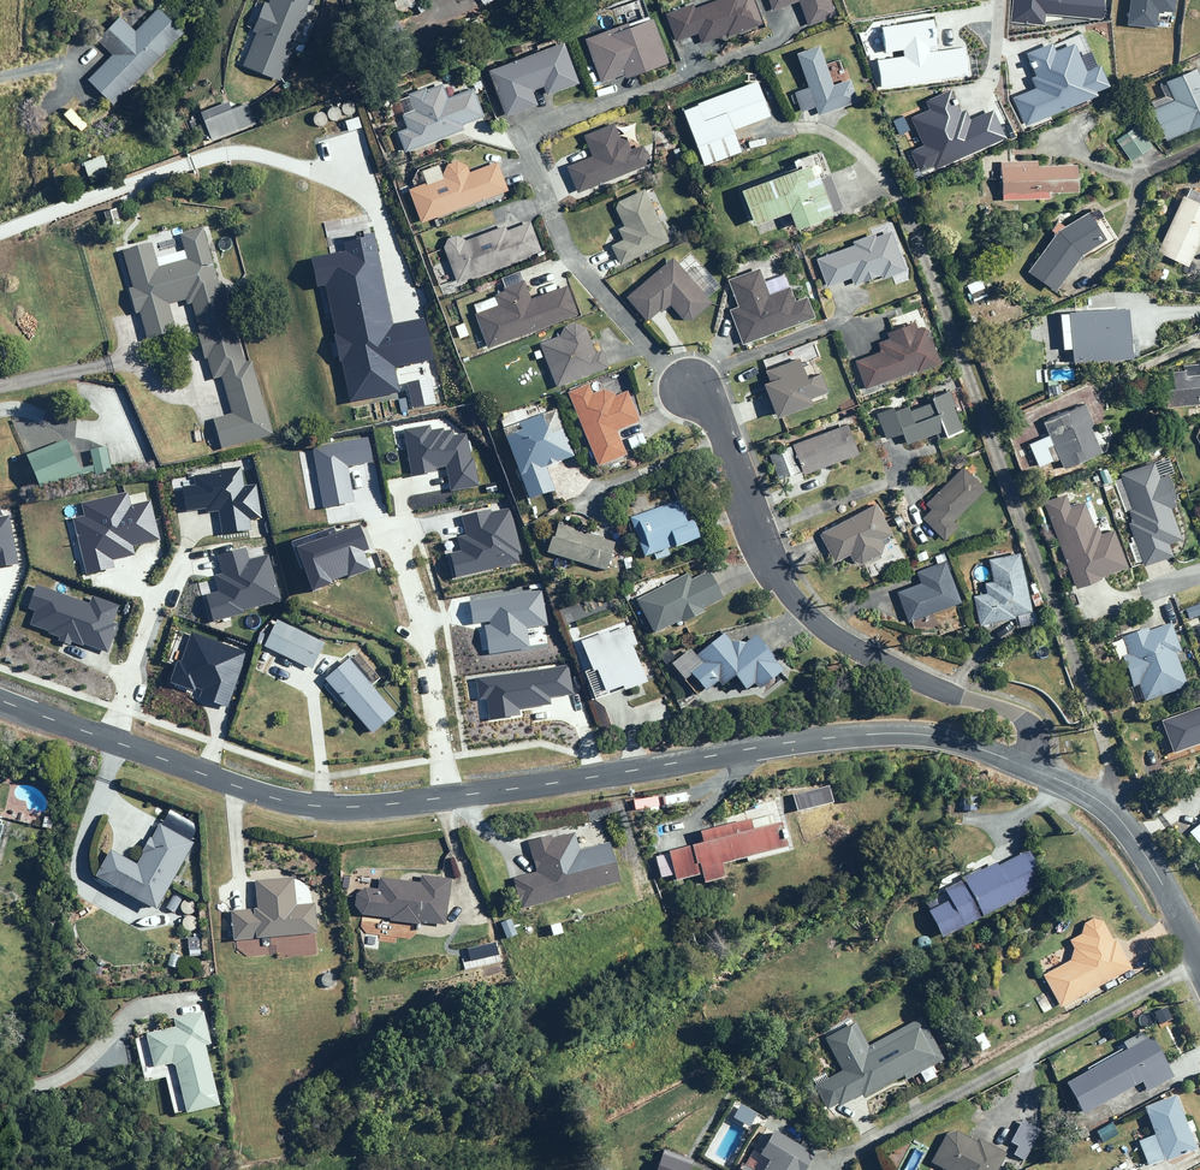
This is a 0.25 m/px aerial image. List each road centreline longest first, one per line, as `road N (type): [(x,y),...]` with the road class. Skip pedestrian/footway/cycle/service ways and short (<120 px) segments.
road 1 (residential): [(1029,764),(910,731),(840,734),(450,797)]
road 2 (residential): [(778,41),(521,135),(571,258),(688,391)]
road 3 (residential): [(1029,764),(1033,724),(865,655),(790,597),(757,554),(709,406),(688,391)]
road 4 (residential): [(450,797),(274,797),(114,737)]
road 5 (residential): [(450,797),(417,601),(393,530)]
road 6 (residential): [(1199,953),(1111,807),(1029,764)]
road 7 (residential): [(114,737),(145,621),(179,563)]
road 8 (residential): [(114,737),(0,688)]

